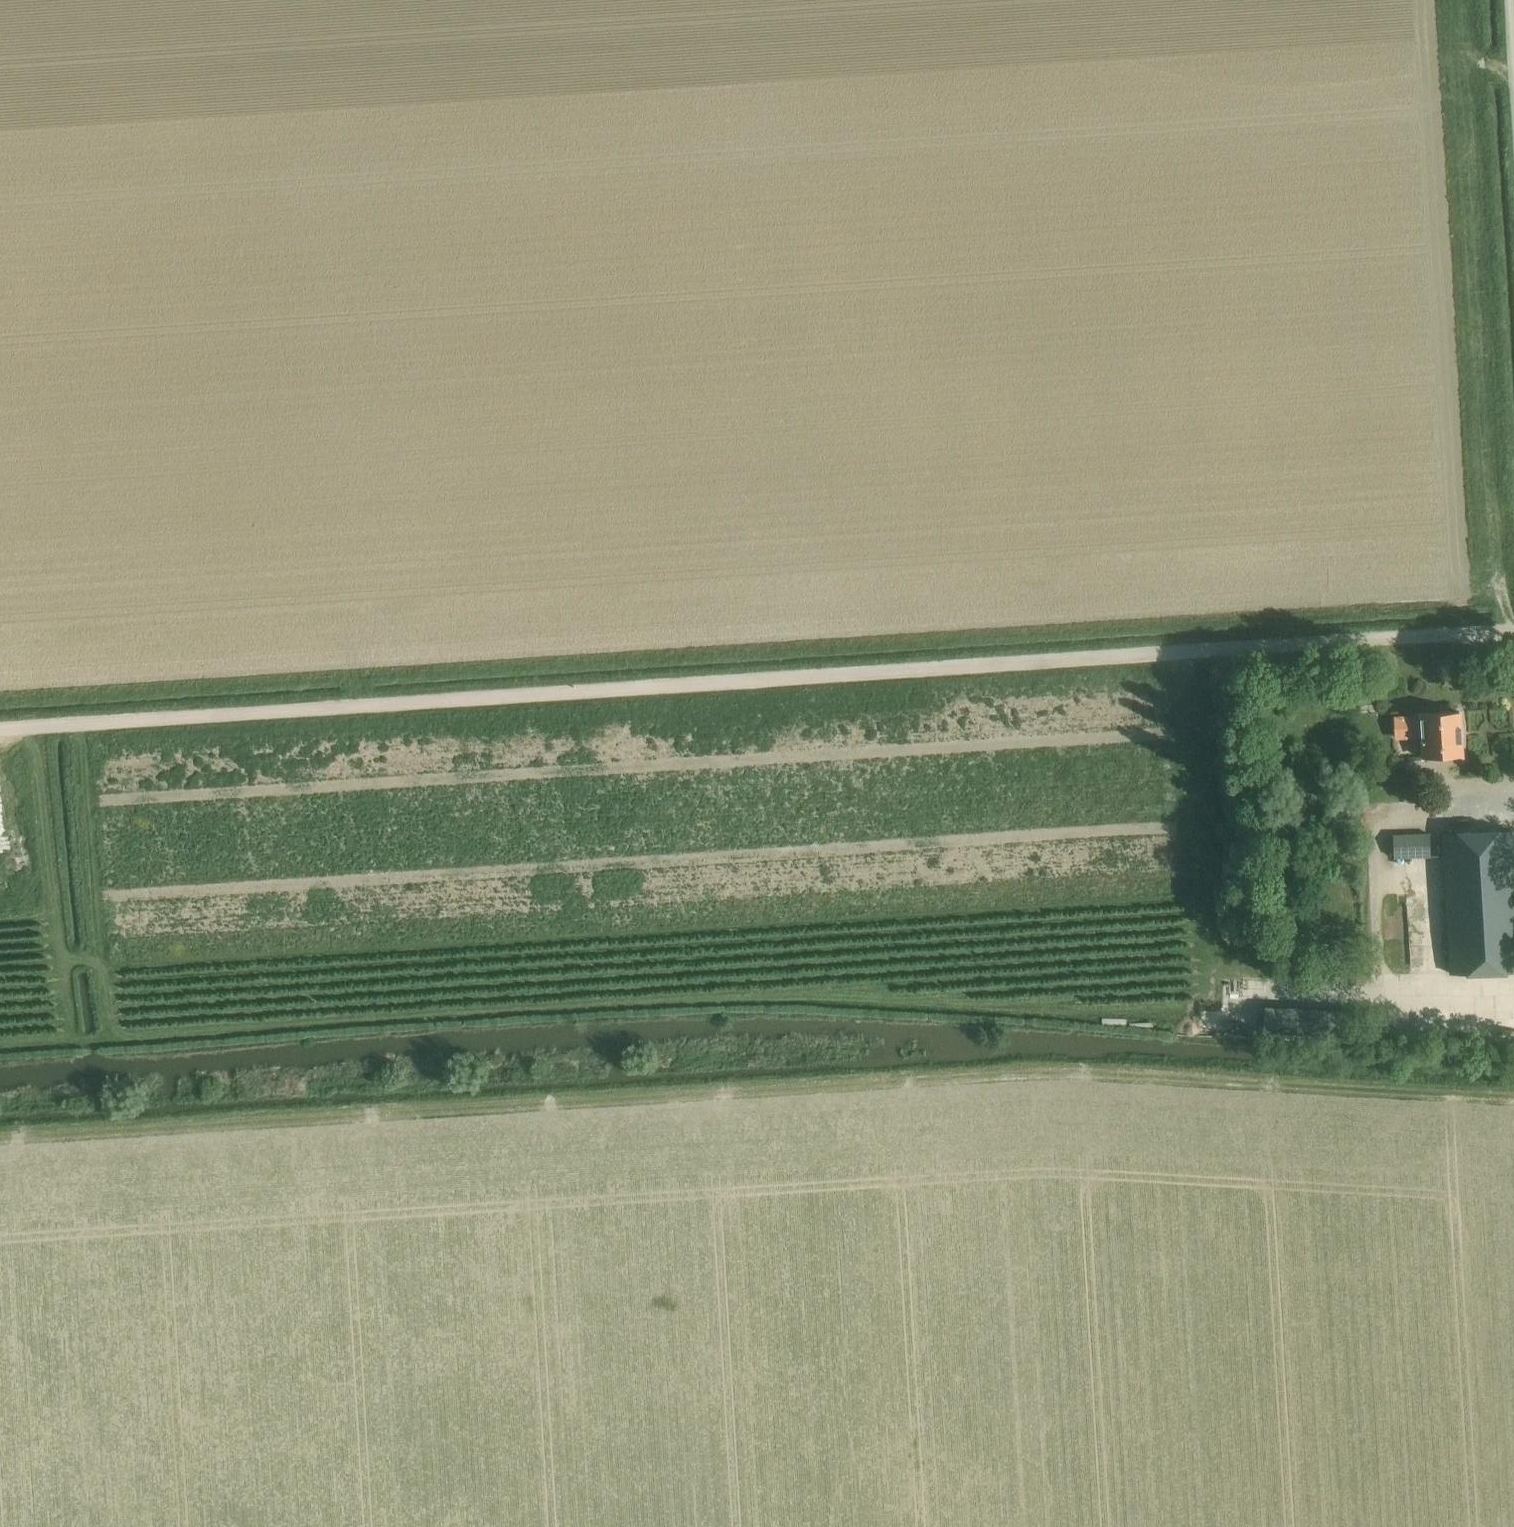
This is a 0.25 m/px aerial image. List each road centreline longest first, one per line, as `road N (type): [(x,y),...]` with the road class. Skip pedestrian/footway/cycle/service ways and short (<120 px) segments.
road 1 (unclassified): [(0,729),(1513,632)]

